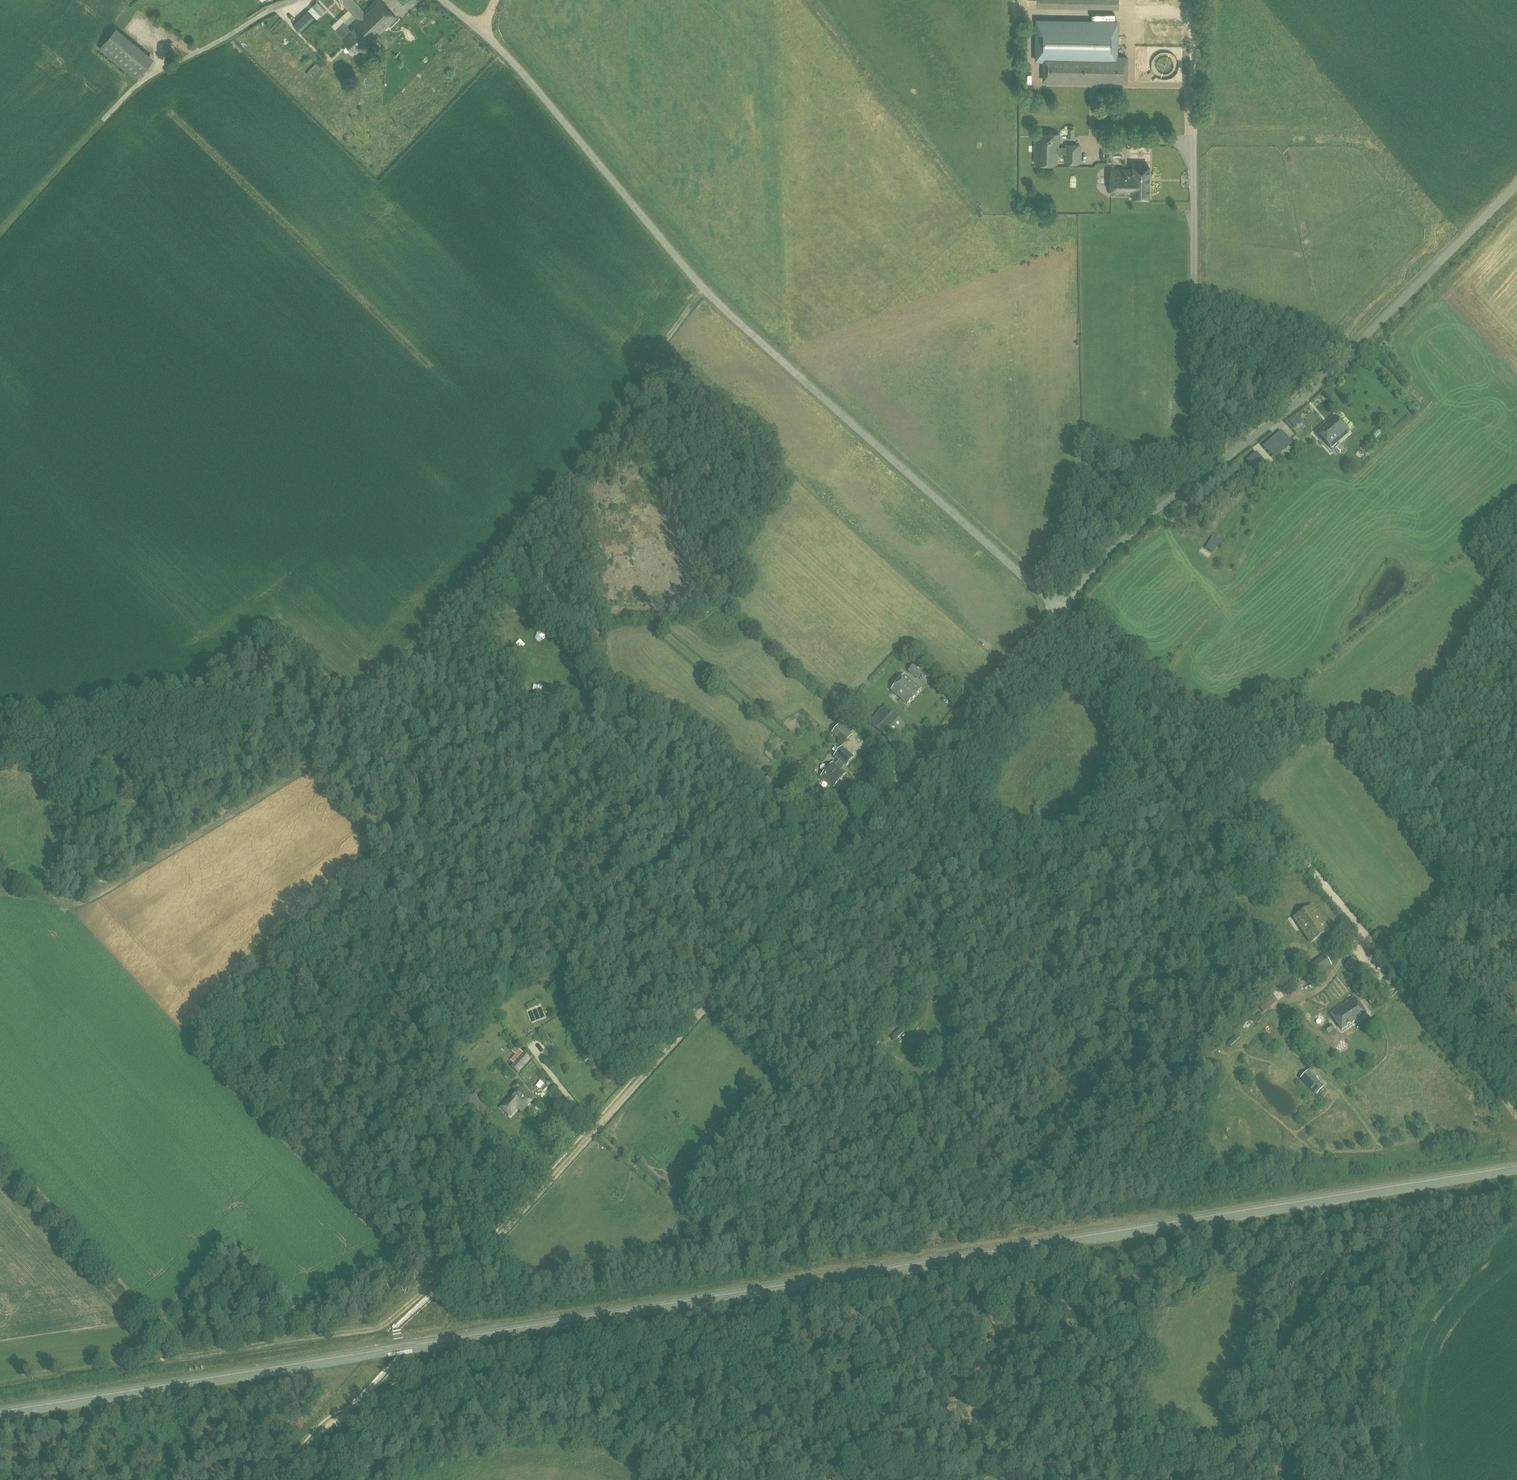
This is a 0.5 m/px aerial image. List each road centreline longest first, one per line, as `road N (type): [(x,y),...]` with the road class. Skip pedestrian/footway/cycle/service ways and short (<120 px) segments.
road 1 (unclassified): [(446,0),(522,69),(708,295),(1060,608),(1147,519),(1361,344),(1516,186)]
road 2 (track): [(432,1295),(492,1246),(1060,608)]
road 3 (track): [(340,758),(292,777),(95,897),(78,905),(63,894),(66,847),(84,830),(107,812),(219,766),(265,717)]
road 4 (track): [(356,1402),(428,1364),(554,1347),(723,1378),(896,1479)]
road 5 (track): [(300,1303),(246,1246),(227,1247),(145,1323),(168,1360),(373,1330),(447,1270),(468,1264)]
road 6 (track): [(1060,608),(1193,738),(1398,979)]
road 7 (track): [(575,474),(509,534),(369,701),(340,758)]
road 8 (track): [(0,708),(42,716),(165,698),(284,723),(340,758)]
road 9 (track): [(490,911),(459,1030),(448,1114),(455,1176),(487,1240)]
road 10 (track): [(340,758),(482,740),(631,755)]
road 11 (track): [(1258,1277),(1295,1232),(1516,1205)]
road 12 (unclassified): [(302,0),(156,73),(106,117)]
road 13 (track): [(575,474),(631,407),(640,378),(702,288)]
road 14 (track): [(340,758),(364,790),(372,833),(313,954)]
road 15 (track): [(471,1210),(438,1216),(399,1249),(300,1303)]
road 16 (track): [(1328,1154),(1505,1128),(1516,1115)]
road 17 (track): [(1398,979),(1516,1115)]
road 18 (track): [(532,744),(490,911)]
road 19 (track): [(581,467),(599,528),(598,629)]
road 20 (track): [(1328,1154),(1299,1140),(1232,1080),(1228,1065),(1240,1045)]
road 21 (track): [(106,117),(0,234)]
road 22 (track): [(46,715),(58,743),(66,847)]

